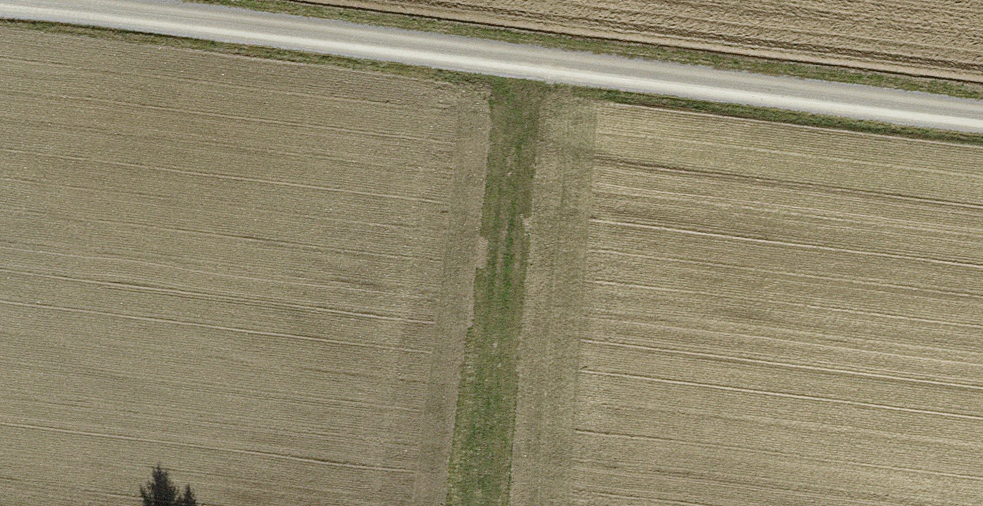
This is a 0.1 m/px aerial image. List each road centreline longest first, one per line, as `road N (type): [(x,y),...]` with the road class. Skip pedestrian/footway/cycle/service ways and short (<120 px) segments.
road 1 (track): [(12,0),(982,122)]
road 2 (track): [(521,65),(499,505)]

